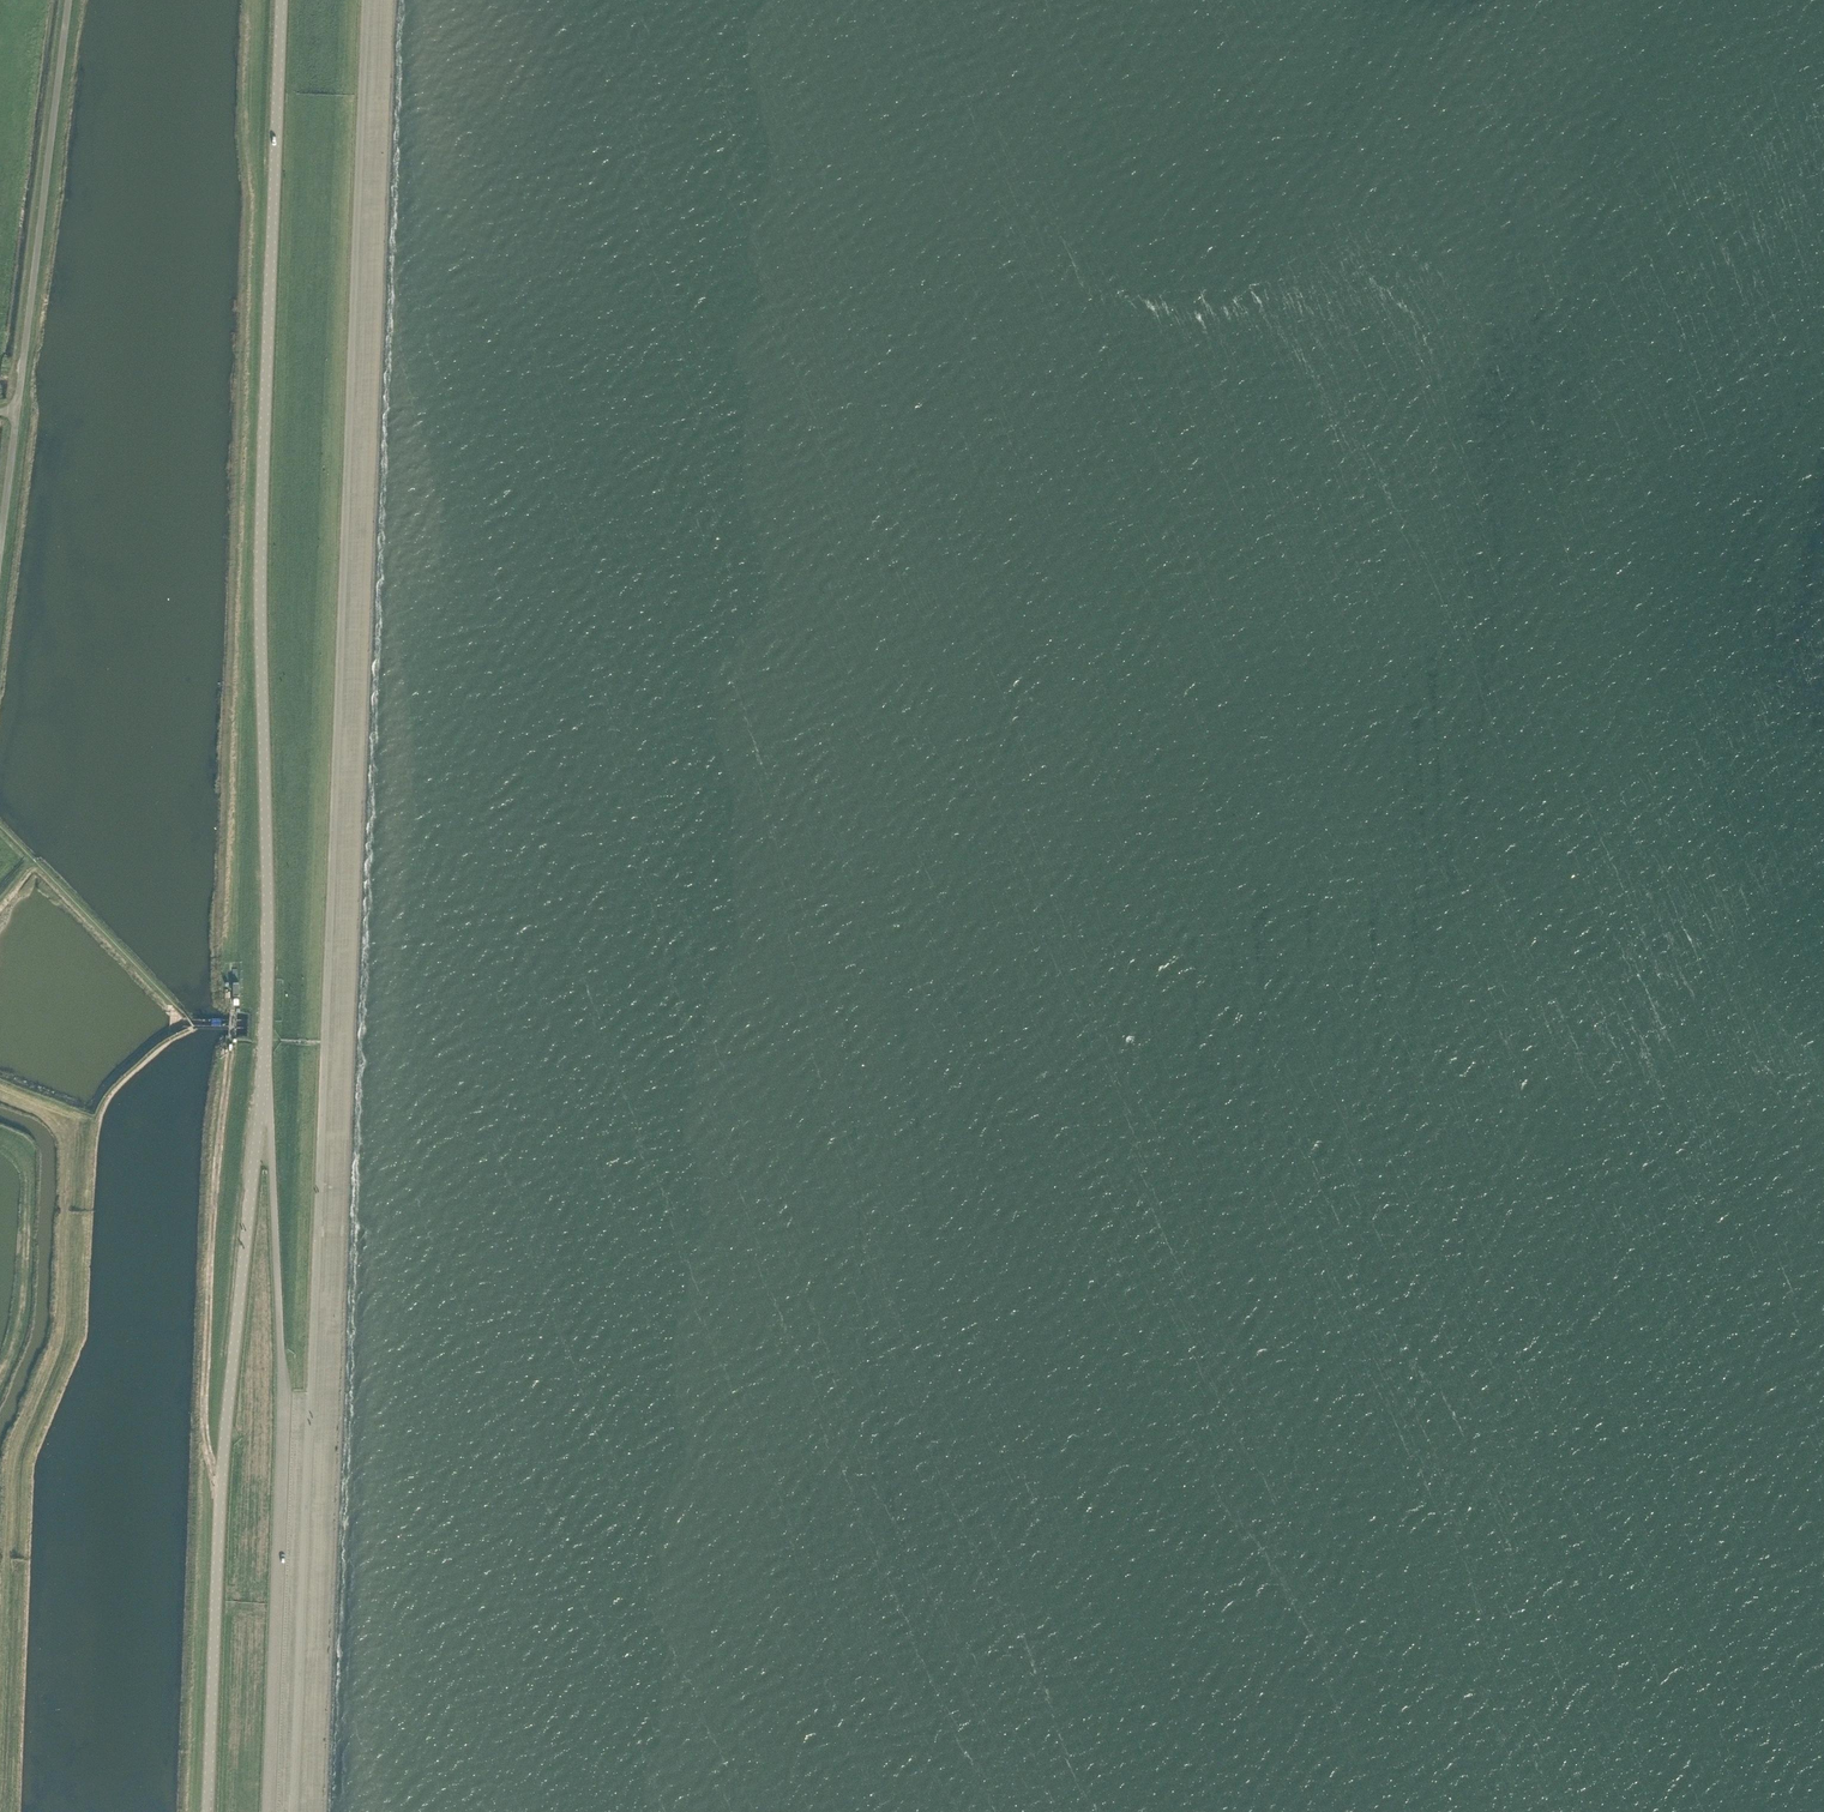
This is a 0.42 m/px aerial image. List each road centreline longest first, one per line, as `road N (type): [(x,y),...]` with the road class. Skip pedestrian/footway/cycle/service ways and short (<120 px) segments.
road 1 (tertiary): [(208,1811),(221,1474),(264,1071),(262,518),(281,0)]
road 2 (unclassified): [(0,534),(69,0)]
road 3 (track): [(221,1474),(205,1432),(212,1225),(233,1040)]

